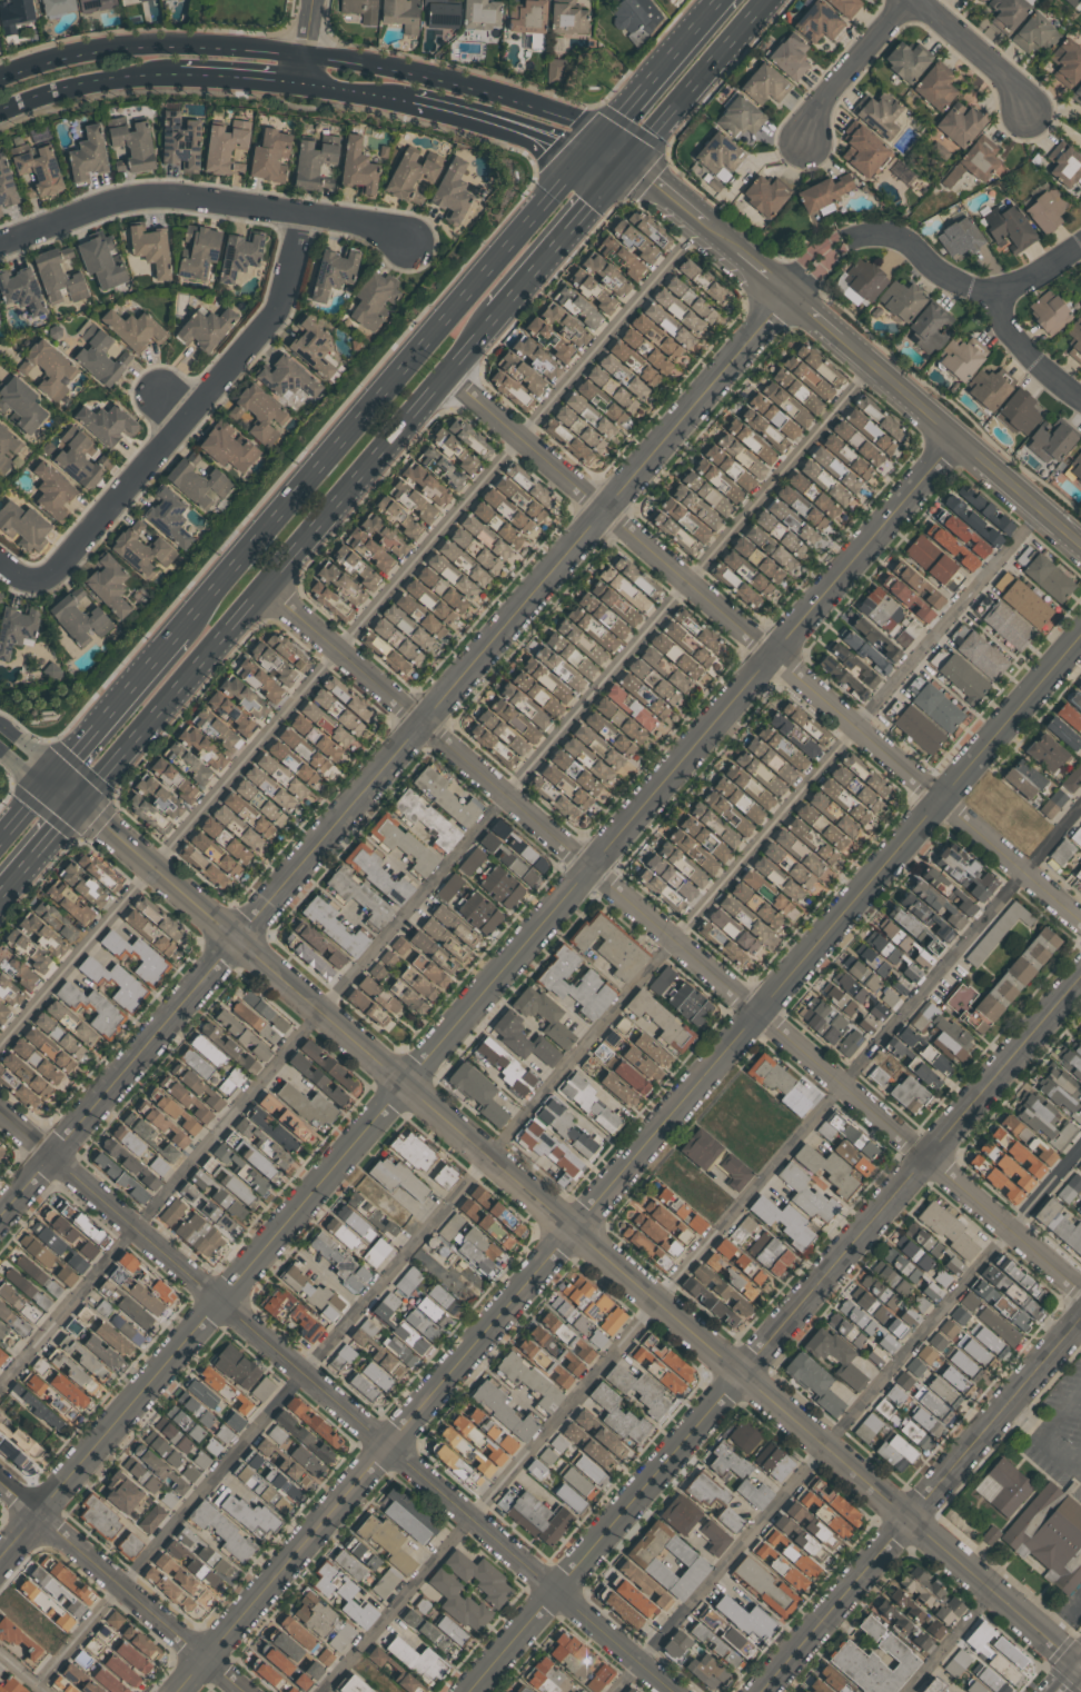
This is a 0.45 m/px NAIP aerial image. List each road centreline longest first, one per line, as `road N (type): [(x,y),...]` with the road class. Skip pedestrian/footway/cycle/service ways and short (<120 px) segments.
road 1 (residential): [(0,1558),(958,440)]
road 2 (residential): [(177,1691),(1080,637)]
road 3 (tertiary): [(1080,1667),(47,776)]
road 4 (residential): [(0,1220),(791,292)]
road 5 (residential): [(1080,1291),(270,587)]
road 6 (residential): [(471,1691),(1080,978)]
road 7 (residential): [(670,1691),(0,1114)]
road 8 (residential): [(1080,922),(445,378)]
road 9 (secondary): [(78,804),(498,315)]
road 10 (secondary): [(594,145),(178,625)]
road 11 (tertiary): [(594,145),(582,121),(478,87),(305,53),(135,43),(69,53),(0,80)]
road 12 (residential): [(764,1691),(1080,1320)]
road 13 (residential): [(43,579),(282,309),(306,213)]
road 14 (residential): [(410,242),(367,222),(162,195),(107,203),(0,247)]
road 15 (residential): [(791,292),(816,261),(855,240),(892,238),(1001,297),(1080,247)]
road 16 (residential): [(243,1691),(0,1481)]
road 17 (tertiary): [(841,338),(1080,545)]
road 18 (secondary): [(626,163),(769,0)]
road 19 (secondary): [(178,625),(47,776)]
road 20 (secondary): [(498,315),(626,163)]
road 21 (secondary): [(718,0),(594,145)]
road 22 (tertiary): [(411,104),(555,146),(594,145)]
road 23 (tertiary): [(0,112),(70,87),(180,74)]
road 24 (residential): [(903,0),(801,128),(804,142)]
road 25 (residential): [(1027,111),(1018,91),(912,0)]
road 26 (residential): [(1001,297),(1006,334),(1080,399)]
road 27 (tertiary): [(180,74),(301,82)]

